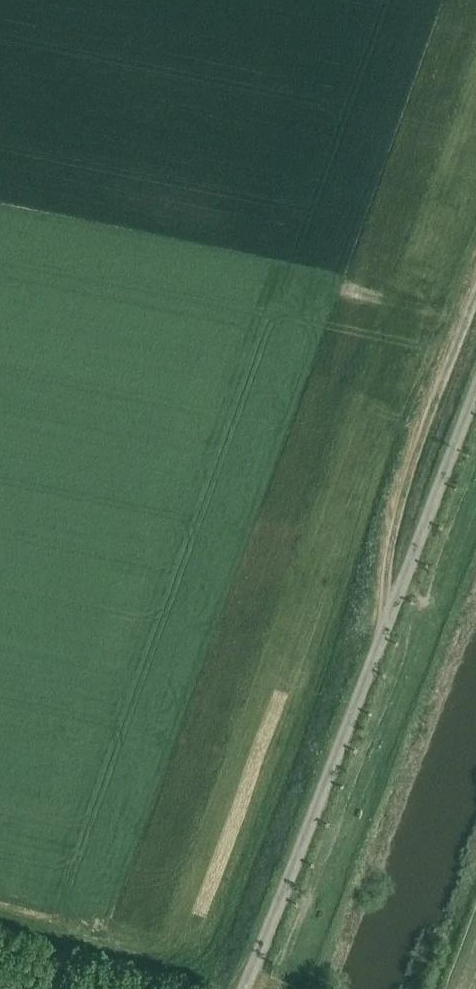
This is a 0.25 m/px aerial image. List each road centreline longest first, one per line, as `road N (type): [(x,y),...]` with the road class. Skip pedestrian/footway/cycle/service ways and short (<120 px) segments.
road 1 (unclassified): [(236,988),(475,392)]
road 2 (track): [(391,606),(380,570),(383,521),(475,282)]

